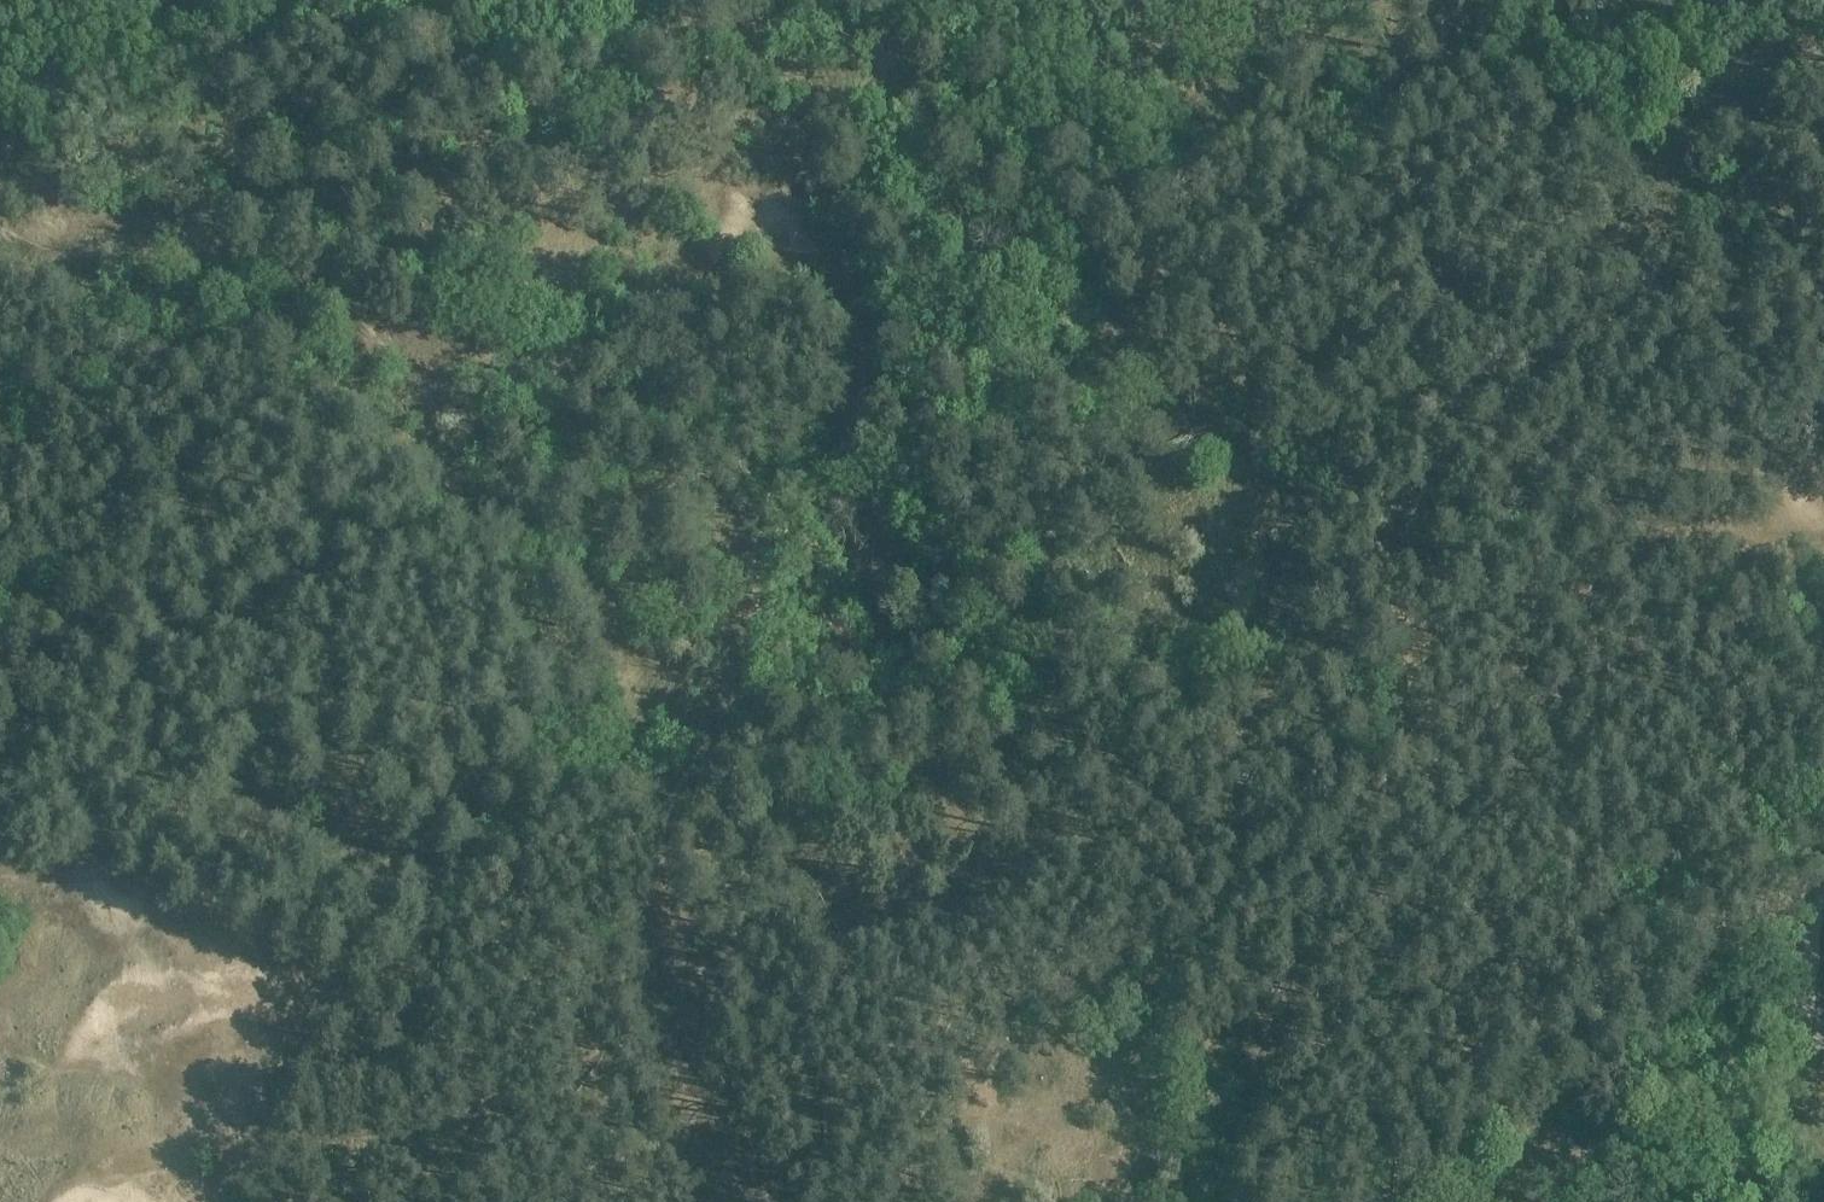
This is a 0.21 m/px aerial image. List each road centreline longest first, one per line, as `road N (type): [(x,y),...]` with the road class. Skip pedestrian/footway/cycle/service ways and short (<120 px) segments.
road 1 (track): [(1799,1032),(1823,878)]

